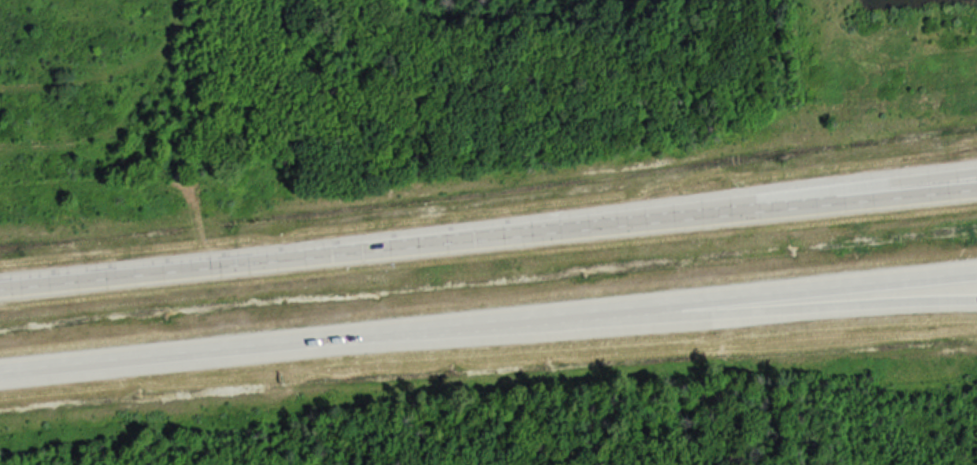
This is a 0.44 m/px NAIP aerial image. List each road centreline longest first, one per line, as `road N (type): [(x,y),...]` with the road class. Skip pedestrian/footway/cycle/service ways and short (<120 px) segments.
road 1 (motorway): [(976,186),(0,290)]
road 2 (motorway): [(0,373),(976,274)]
road 3 (motorway): [(450,328),(976,302)]
road 4 (motorway): [(976,173),(757,208)]

